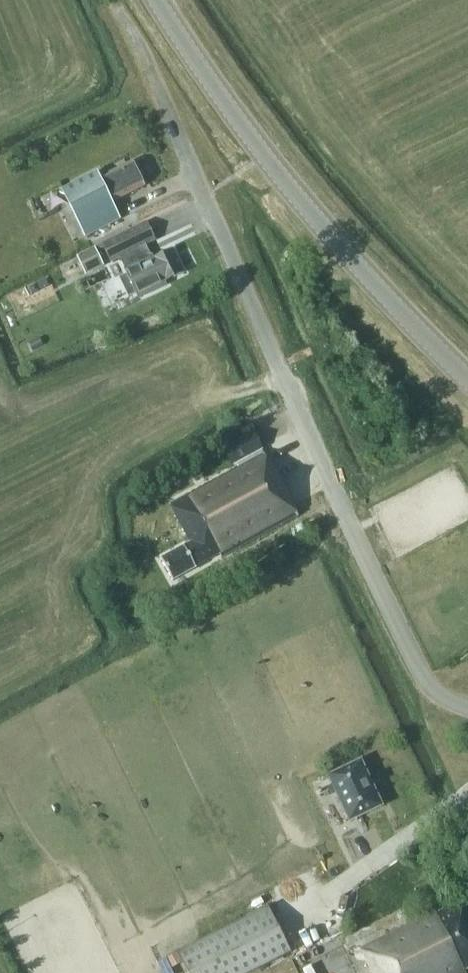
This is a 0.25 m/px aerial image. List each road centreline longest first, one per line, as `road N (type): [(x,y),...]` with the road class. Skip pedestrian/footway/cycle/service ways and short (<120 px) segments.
road 1 (residential): [(467,709),(421,677),(127,29)]
road 2 (secondary): [(467,377),(313,215),(156,0)]

